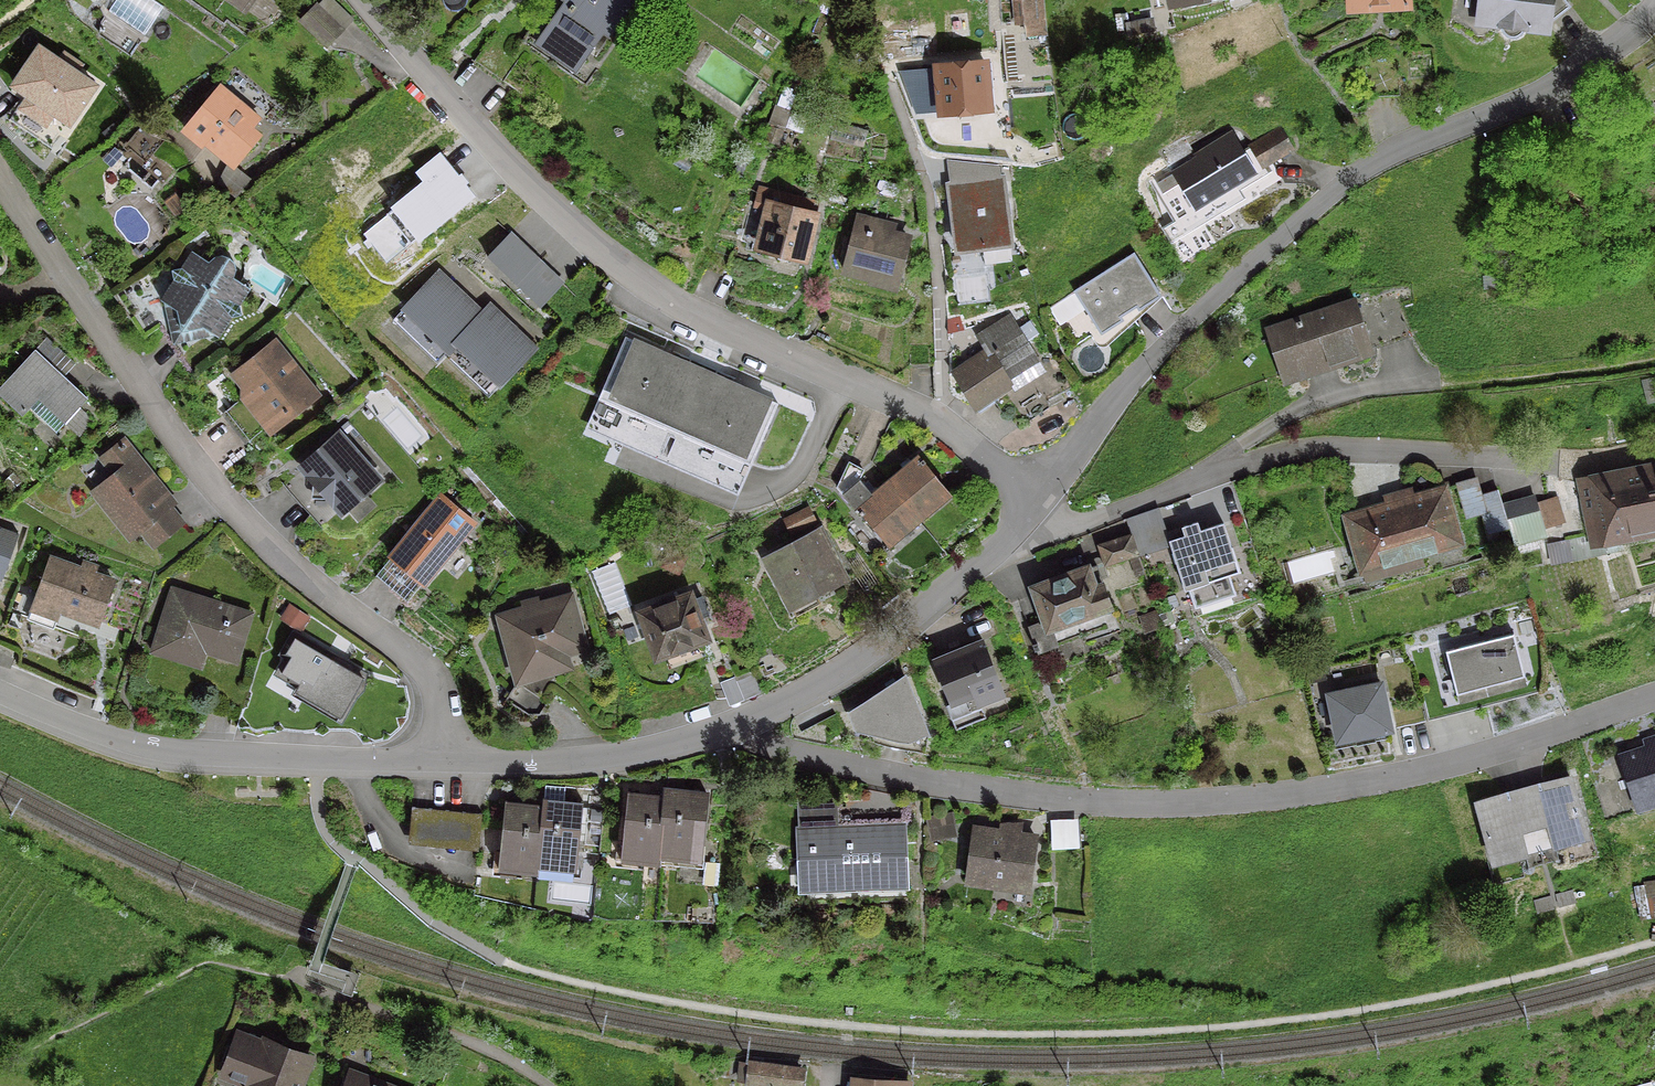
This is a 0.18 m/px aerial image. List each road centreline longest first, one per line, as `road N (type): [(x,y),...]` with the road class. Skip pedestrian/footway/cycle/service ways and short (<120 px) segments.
road 1 (residential): [(737,715),(797,743),(924,774),(1096,795),(1170,795),(1423,764),(1654,688)]
road 2 (residential): [(351,0),(549,202),(625,267),(691,307),(937,416),(1036,505)]
road 3 (residential): [(1654,0),(1565,89),(1497,121),(1398,149),(1325,198),(1125,386),(1036,505)]
road 4 (residential): [(440,757),(436,694),(420,659),(282,567),(230,516),(0,185)]
road 5 (residential): [(440,757),(176,748),(97,728),(0,688)]
road 6 (residential): [(1036,505),(887,634),(737,715)]
road 7 (residential): [(737,715),(578,753),(440,757)]
road 8 (track): [(933,288),(923,189),(857,0)]

